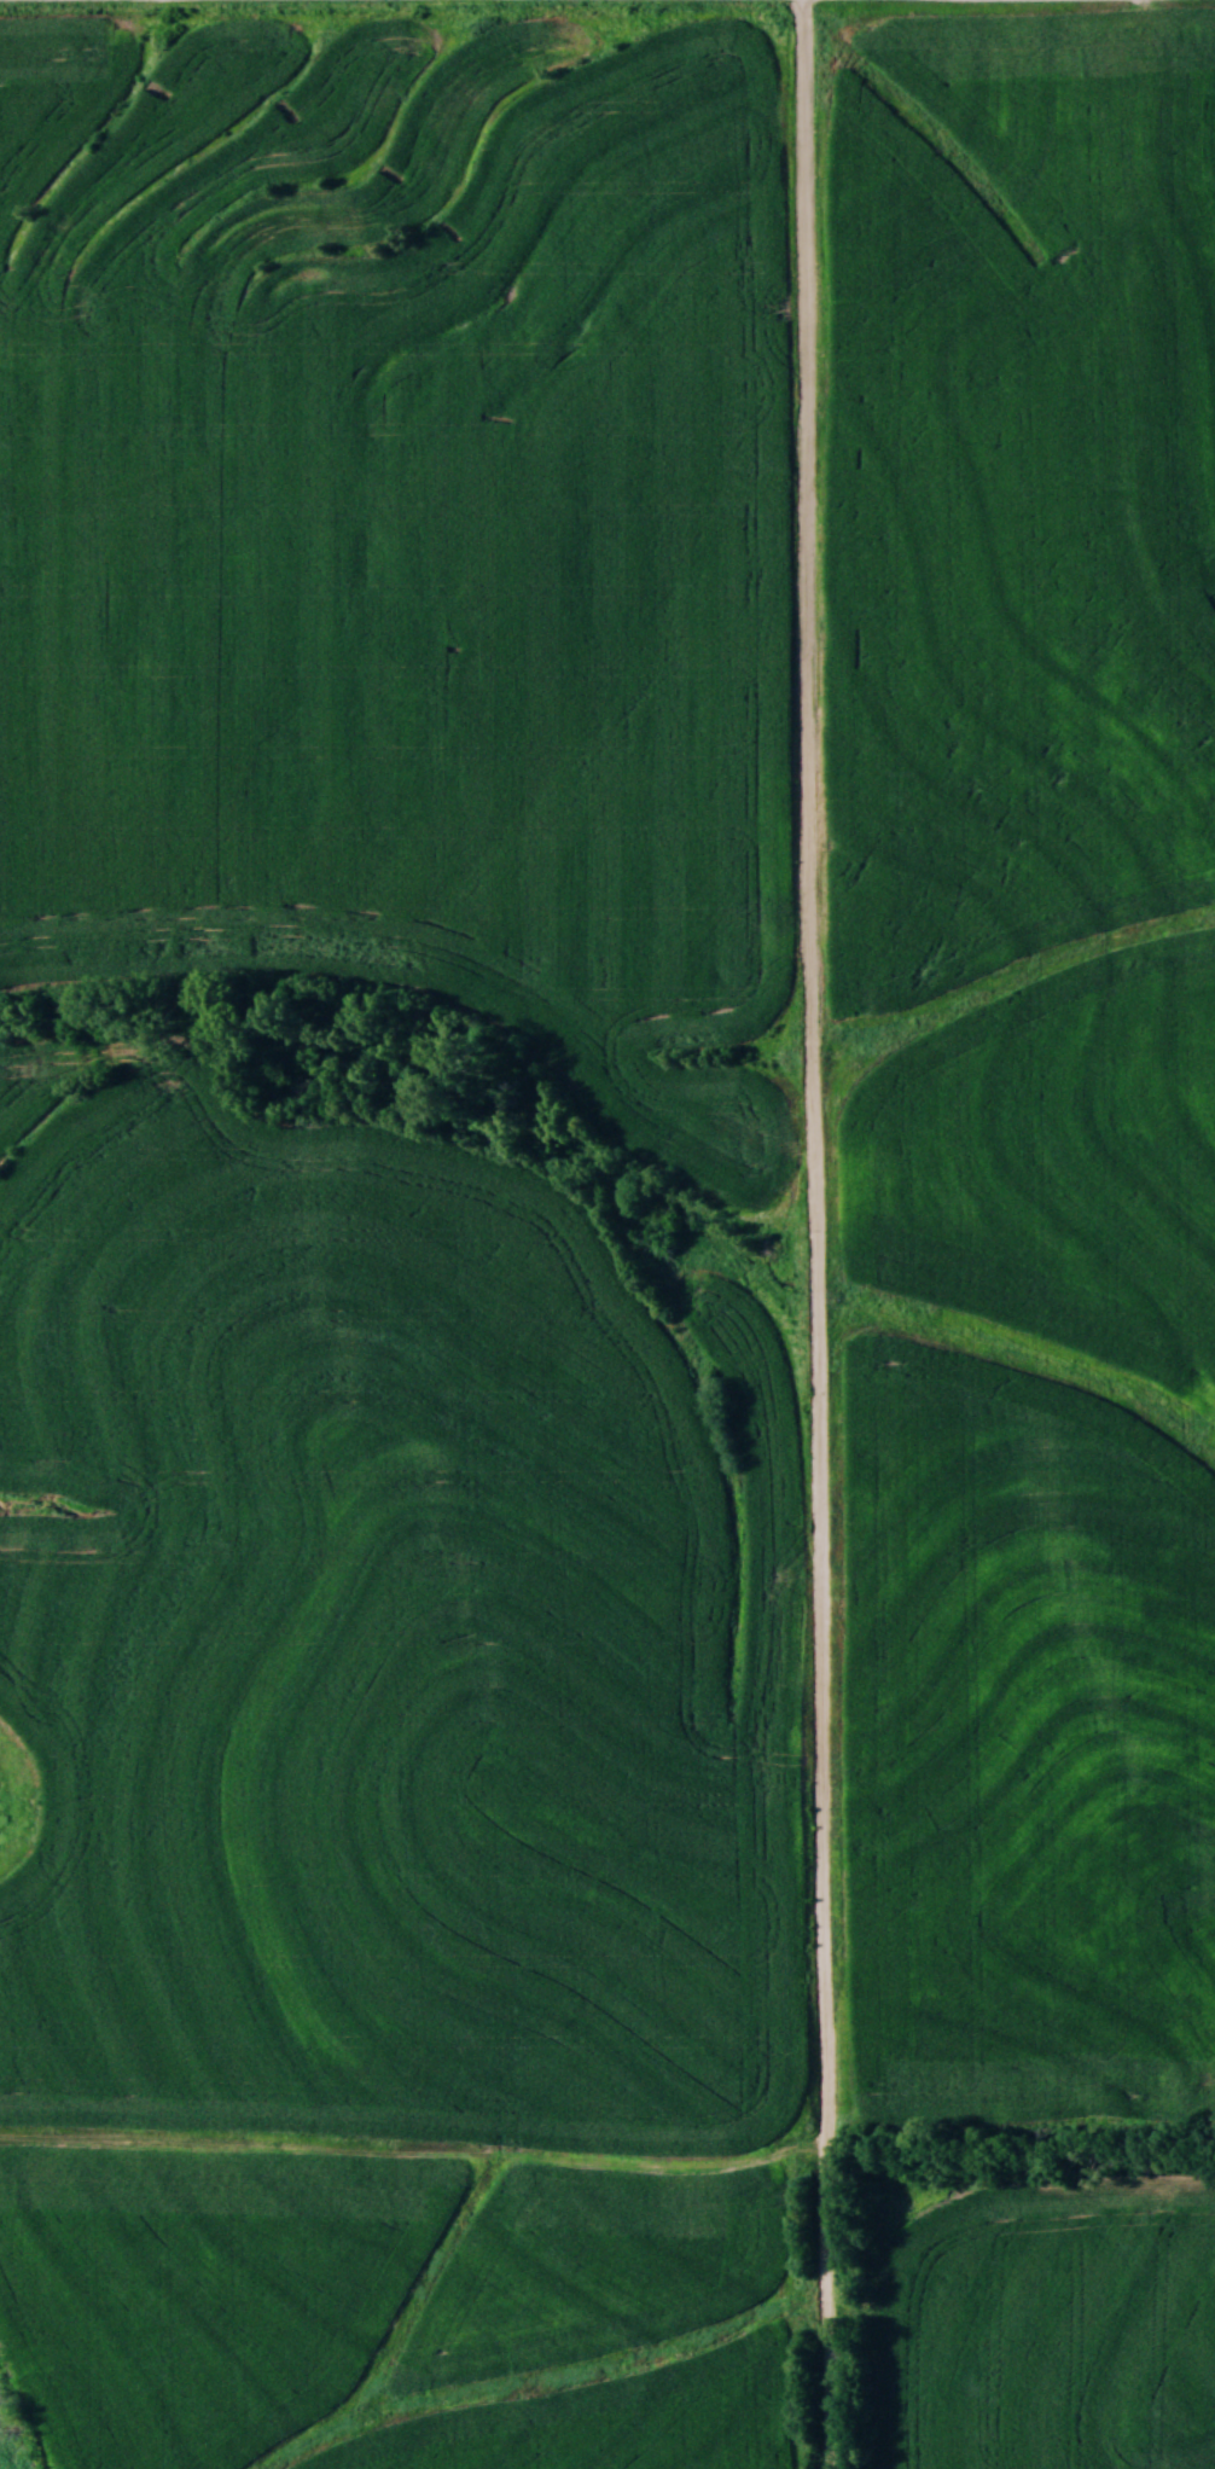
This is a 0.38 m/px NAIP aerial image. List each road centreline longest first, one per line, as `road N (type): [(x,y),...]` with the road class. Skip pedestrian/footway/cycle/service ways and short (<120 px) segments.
road 1 (residential): [(830,2468),(803,0)]

